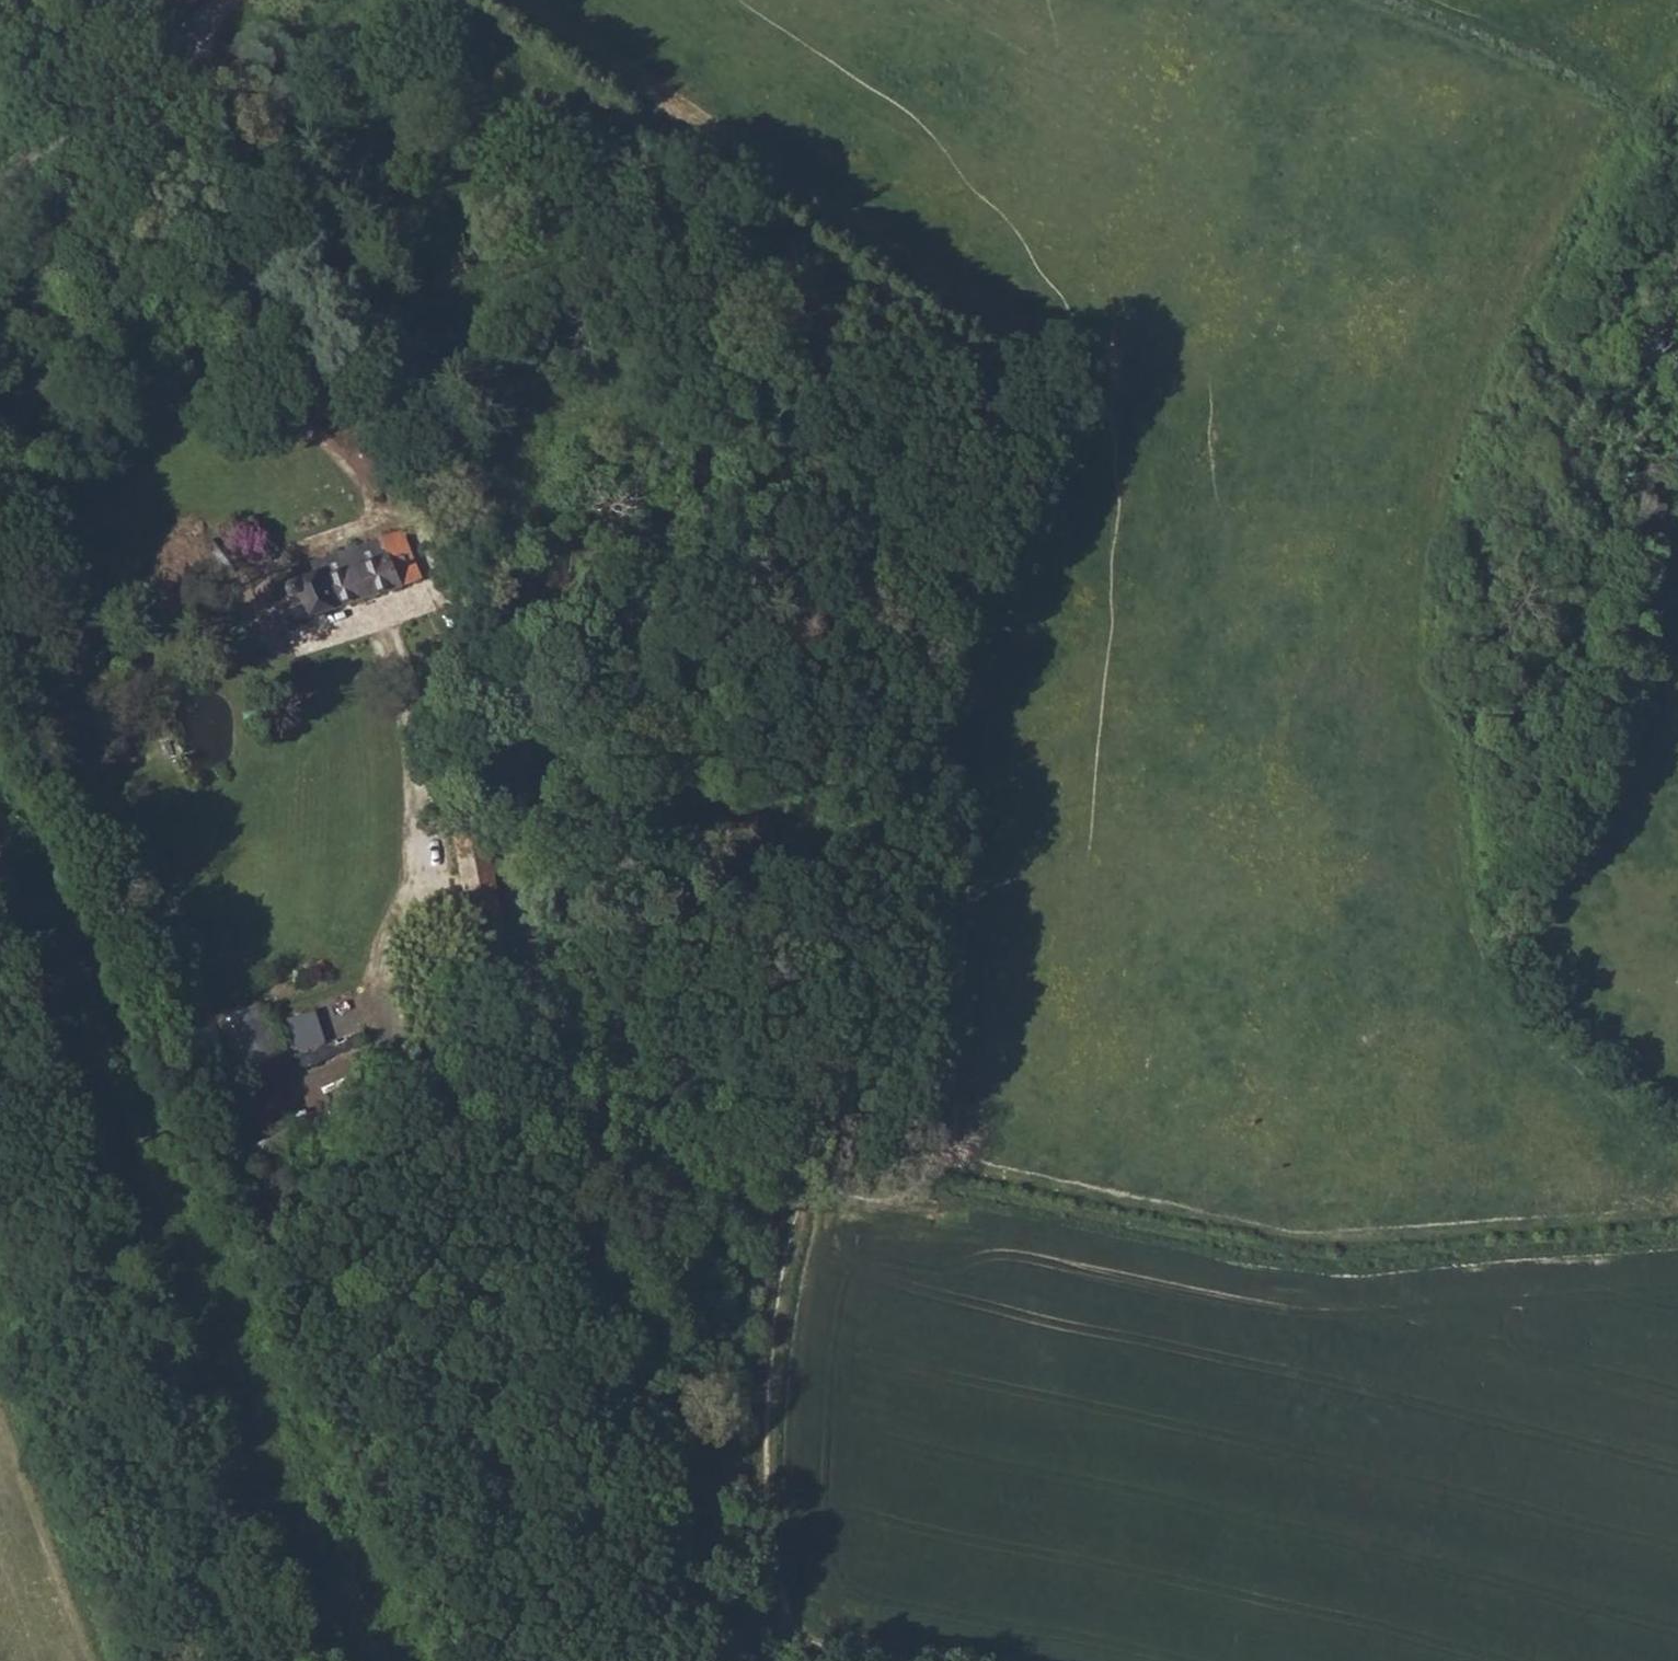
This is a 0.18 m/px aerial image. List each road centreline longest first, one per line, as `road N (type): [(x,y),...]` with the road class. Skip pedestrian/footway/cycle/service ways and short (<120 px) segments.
road 1 (unclassified): [(200,31),(466,459),(511,675),(497,759),(630,1384),(724,1633),(746,1660)]
road 2 (tertiary): [(0,197),(200,31)]

